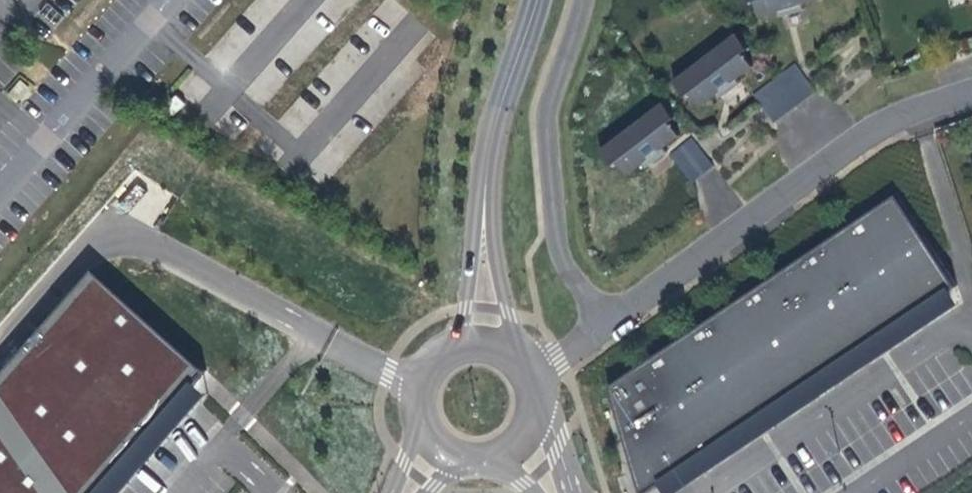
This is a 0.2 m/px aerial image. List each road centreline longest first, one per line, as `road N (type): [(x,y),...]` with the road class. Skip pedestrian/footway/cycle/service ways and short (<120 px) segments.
road 1 (residential): [(971,86),(908,105),(532,370)]
road 2 (residential): [(535,0),(484,191)]
road 3 (residential): [(517,355),(484,191)]
road 4 (residential): [(455,349),(426,382),(428,425),(457,454),(494,458)]
road 5 (residential): [(484,191),(455,349)]

